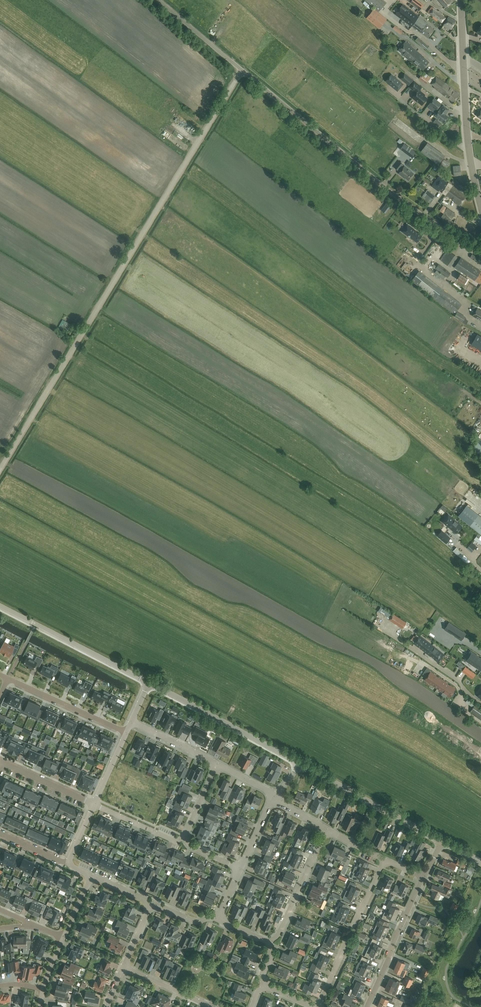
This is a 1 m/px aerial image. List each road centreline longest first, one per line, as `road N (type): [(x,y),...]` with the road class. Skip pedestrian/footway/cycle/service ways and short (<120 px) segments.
road 1 (unclassified): [(0,470),(242,70)]
road 2 (unclassified): [(480,253),(385,187),(242,70)]
road 3 (tertiary): [(480,207),(470,163),(462,0)]
road 4 (unclassified): [(301,763),(149,683)]
road 5 (unclassified): [(149,683),(0,606)]
road 6 (unclassified): [(442,841),(301,763)]
road 7 (residential): [(367,1006),(424,876)]
road 8 (residential): [(7,676),(127,733)]
road 9 (residential): [(269,942),(327,828)]

